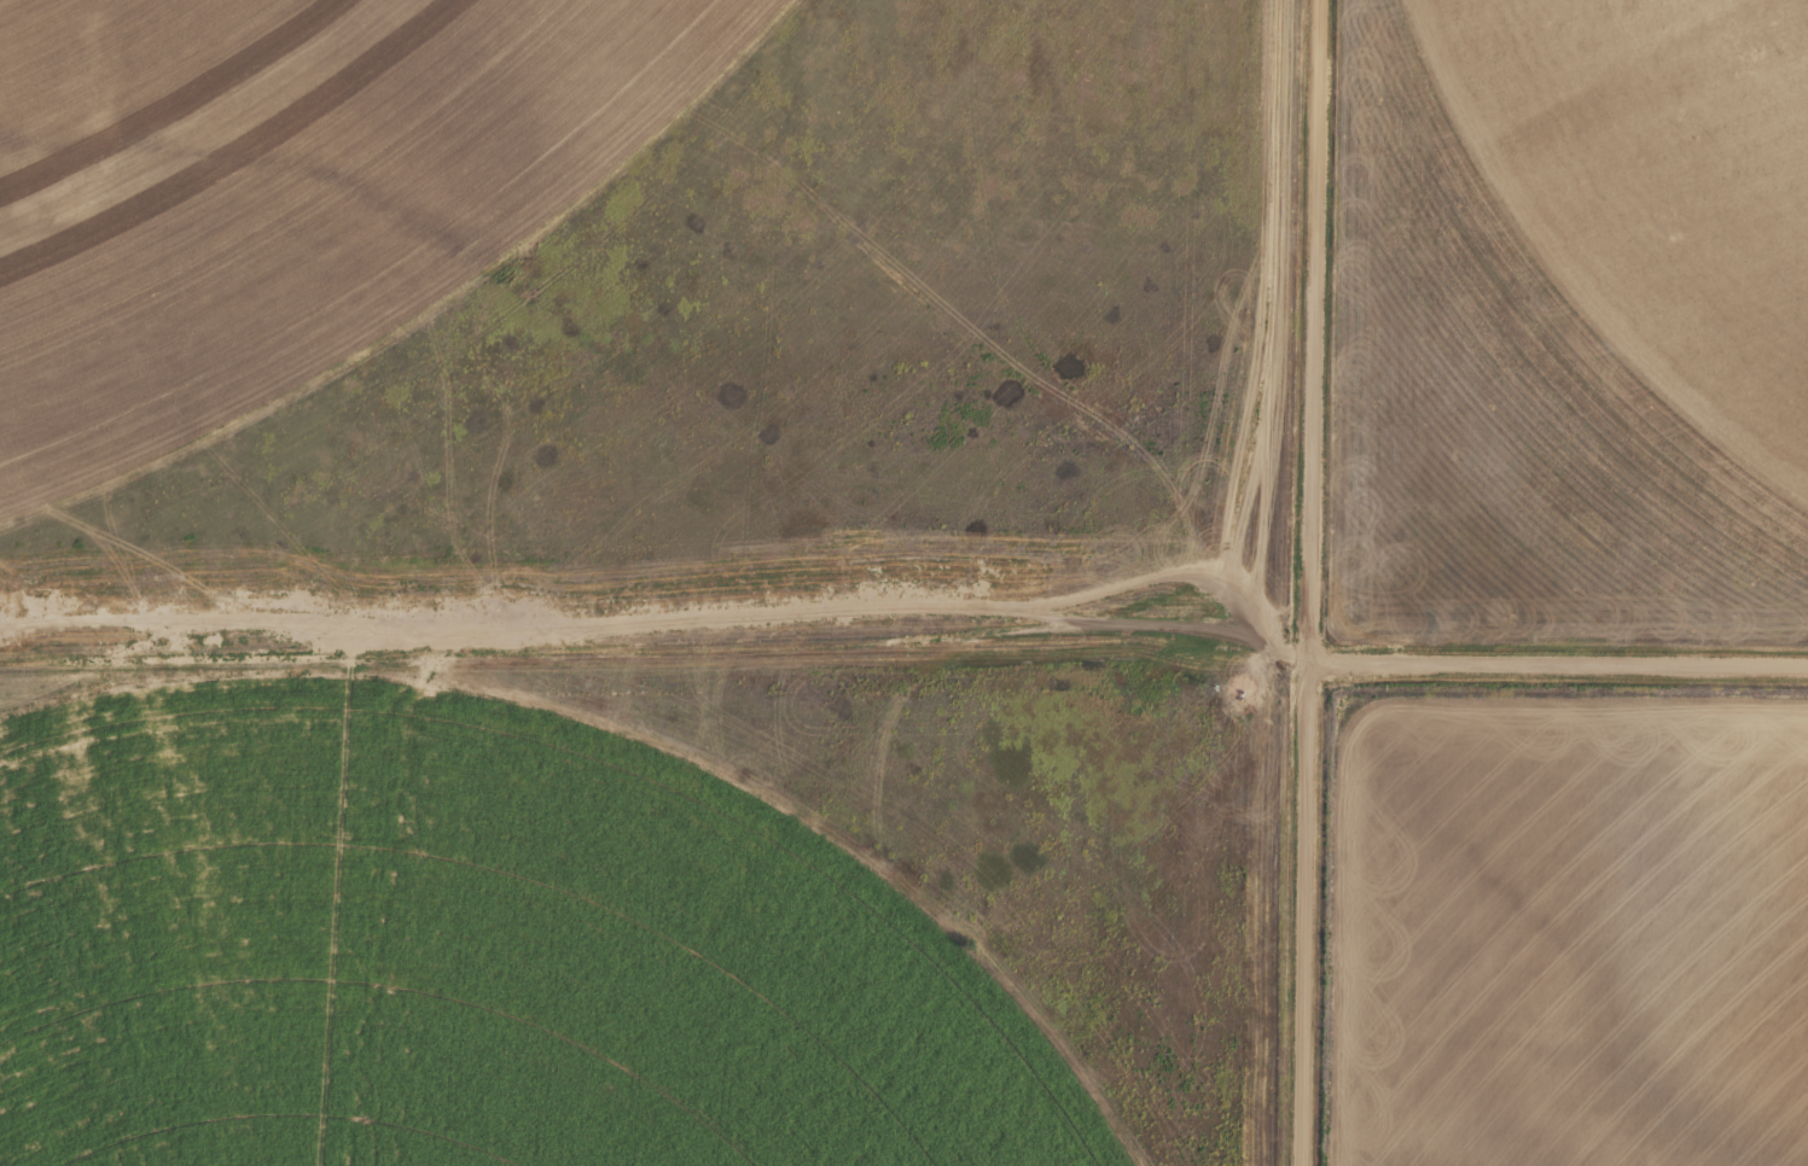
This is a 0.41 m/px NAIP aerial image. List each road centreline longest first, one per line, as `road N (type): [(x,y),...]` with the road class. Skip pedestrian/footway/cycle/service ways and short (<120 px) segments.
road 1 (residential): [(1302,1165),(1321,0)]
road 2 (residential): [(1807,670),(1310,664)]

